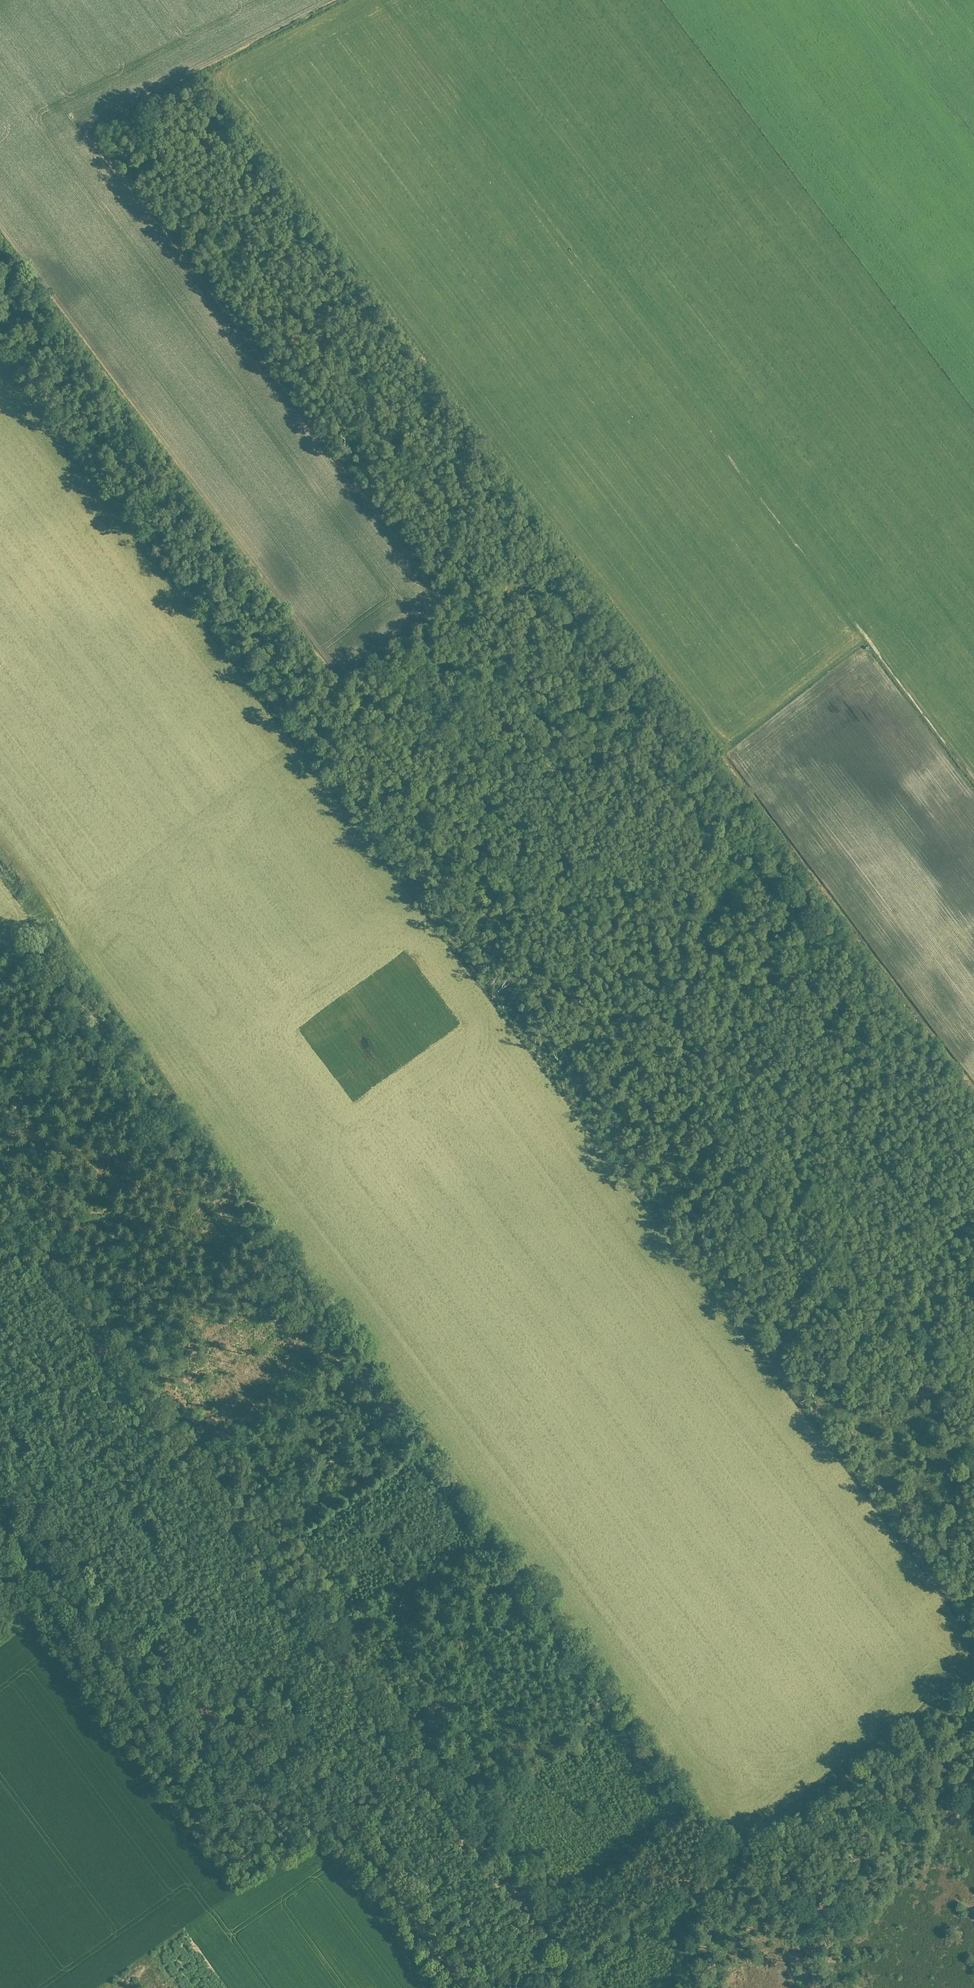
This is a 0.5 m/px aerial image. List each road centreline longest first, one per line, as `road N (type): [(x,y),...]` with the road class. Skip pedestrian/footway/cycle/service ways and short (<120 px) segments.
road 1 (track): [(461,1987),(351,1833),(317,1809),(170,1744),(0,1539)]

